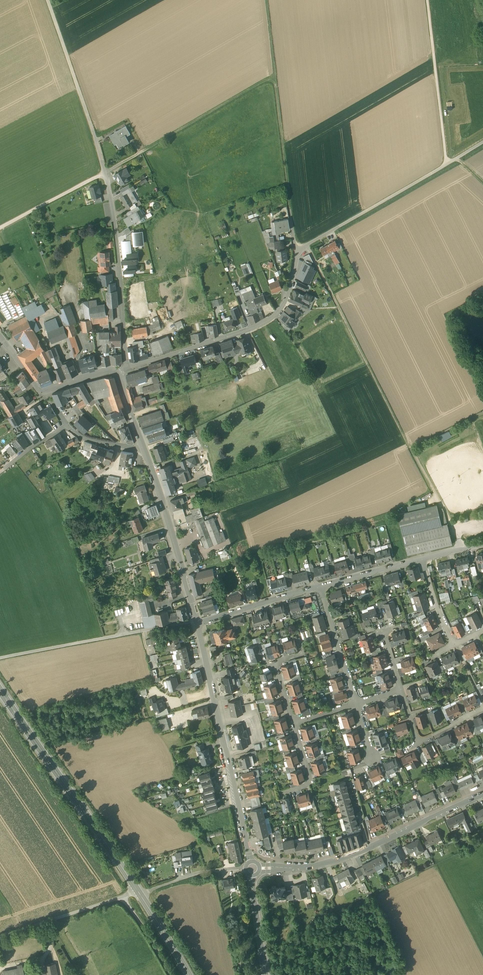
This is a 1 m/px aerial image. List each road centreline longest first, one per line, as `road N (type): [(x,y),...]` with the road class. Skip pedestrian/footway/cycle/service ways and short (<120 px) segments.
road 1 (track): [(0,228),(275,74)]
road 2 (residential): [(126,368),(275,317),(298,256),(338,227)]
road 3 (track): [(298,256),(266,0)]
road 4 (tertiary): [(250,862),(197,622)]
road 5 (primary): [(0,690),(138,892)]
road 6 (residential): [(93,133),(114,220),(126,368)]
road 7 (tertiary): [(259,869),(352,855),(482,795)]
road 8 (track): [(306,245),(409,447)]
road 9 (residential): [(0,658),(197,622)]
road 10 (tertiary): [(197,622),(143,449)]
road 11 (track): [(338,227),(482,142)]
road 12 (track): [(427,0),(447,164)]
road 13 (track): [(47,0),(93,133)]
road 14 (residential): [(197,622),(320,586)]
road 15 (unclassified): [(0,936),(122,898)]
road 16 (residential): [(320,586),(356,703)]

